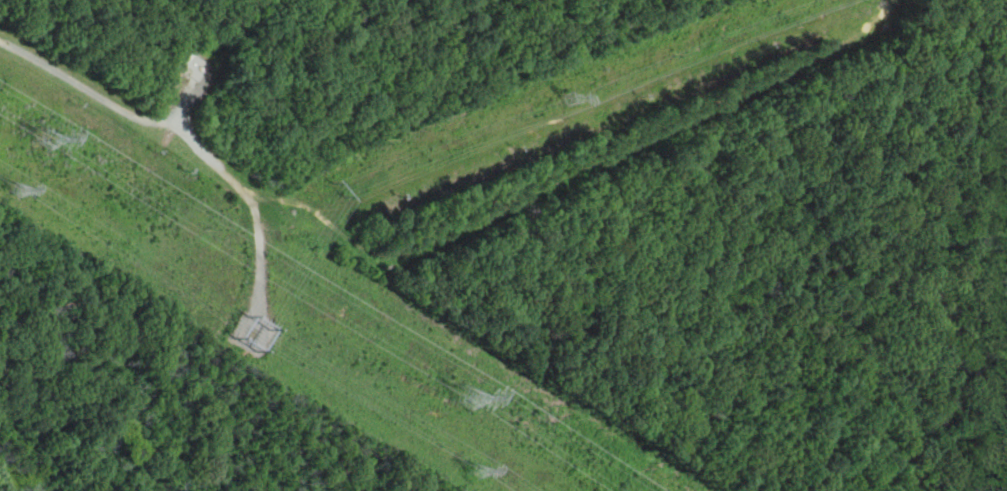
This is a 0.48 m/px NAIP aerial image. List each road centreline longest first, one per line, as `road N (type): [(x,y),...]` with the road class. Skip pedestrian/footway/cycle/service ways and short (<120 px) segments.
road 1 (track): [(888,0),(871,27),(836,52),(720,115),(660,135),(420,251),(384,260),(304,205),(244,187)]
road 2 (track): [(304,205),(375,199),(864,0)]

